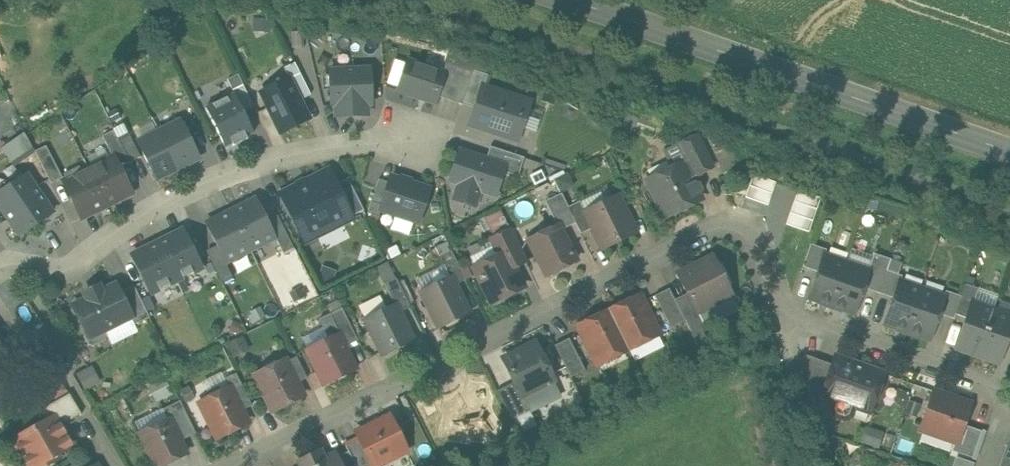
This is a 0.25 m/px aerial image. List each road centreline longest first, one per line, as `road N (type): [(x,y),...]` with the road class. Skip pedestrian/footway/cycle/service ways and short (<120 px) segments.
road 1 (residential): [(219,465),(726,222),(752,223),(790,316),(1009,387)]
road 2 (secondary): [(567,0),(1009,152)]
road 3 (residential): [(0,273),(14,264),(66,272),(151,208),(253,164),(305,150),(415,144)]

